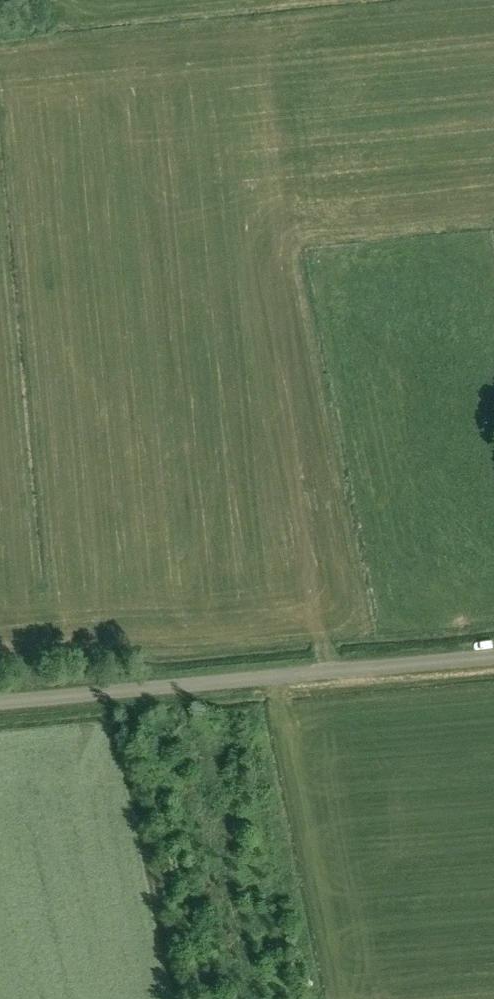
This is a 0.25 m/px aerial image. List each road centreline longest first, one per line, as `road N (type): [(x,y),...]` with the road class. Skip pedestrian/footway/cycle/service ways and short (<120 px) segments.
road 1 (unclassified): [(0,703),(493,656)]

